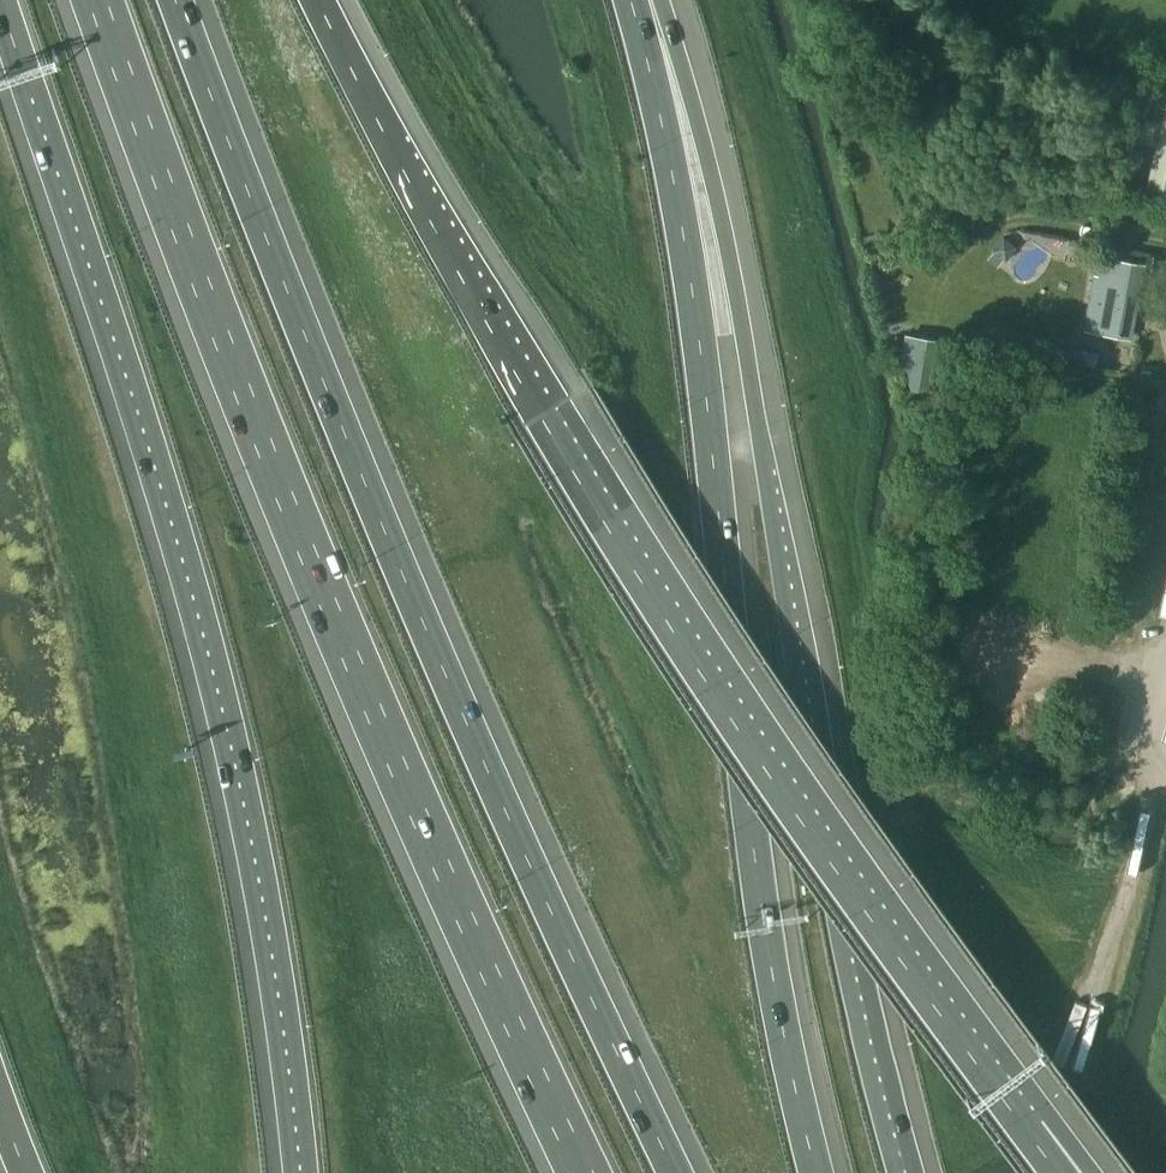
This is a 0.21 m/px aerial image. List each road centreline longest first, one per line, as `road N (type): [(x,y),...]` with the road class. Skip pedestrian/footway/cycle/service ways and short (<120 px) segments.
road 1 (motorway): [(1030,1129),(797,814),(605,526),(397,163),(315,0)]
road 2 (motorway): [(671,1172),(397,567),(176,0)]
road 3 (motorway): [(100,0),(304,546),(582,1172)]
road 4 (motorway): [(0,0),(135,403),(218,690),(275,975),(299,1172)]
road 5 (motorway): [(895,1172),(835,924),(721,216),(655,0)]
road 6 (motorway): [(813,1172),(779,1033),(702,365),(636,0)]

